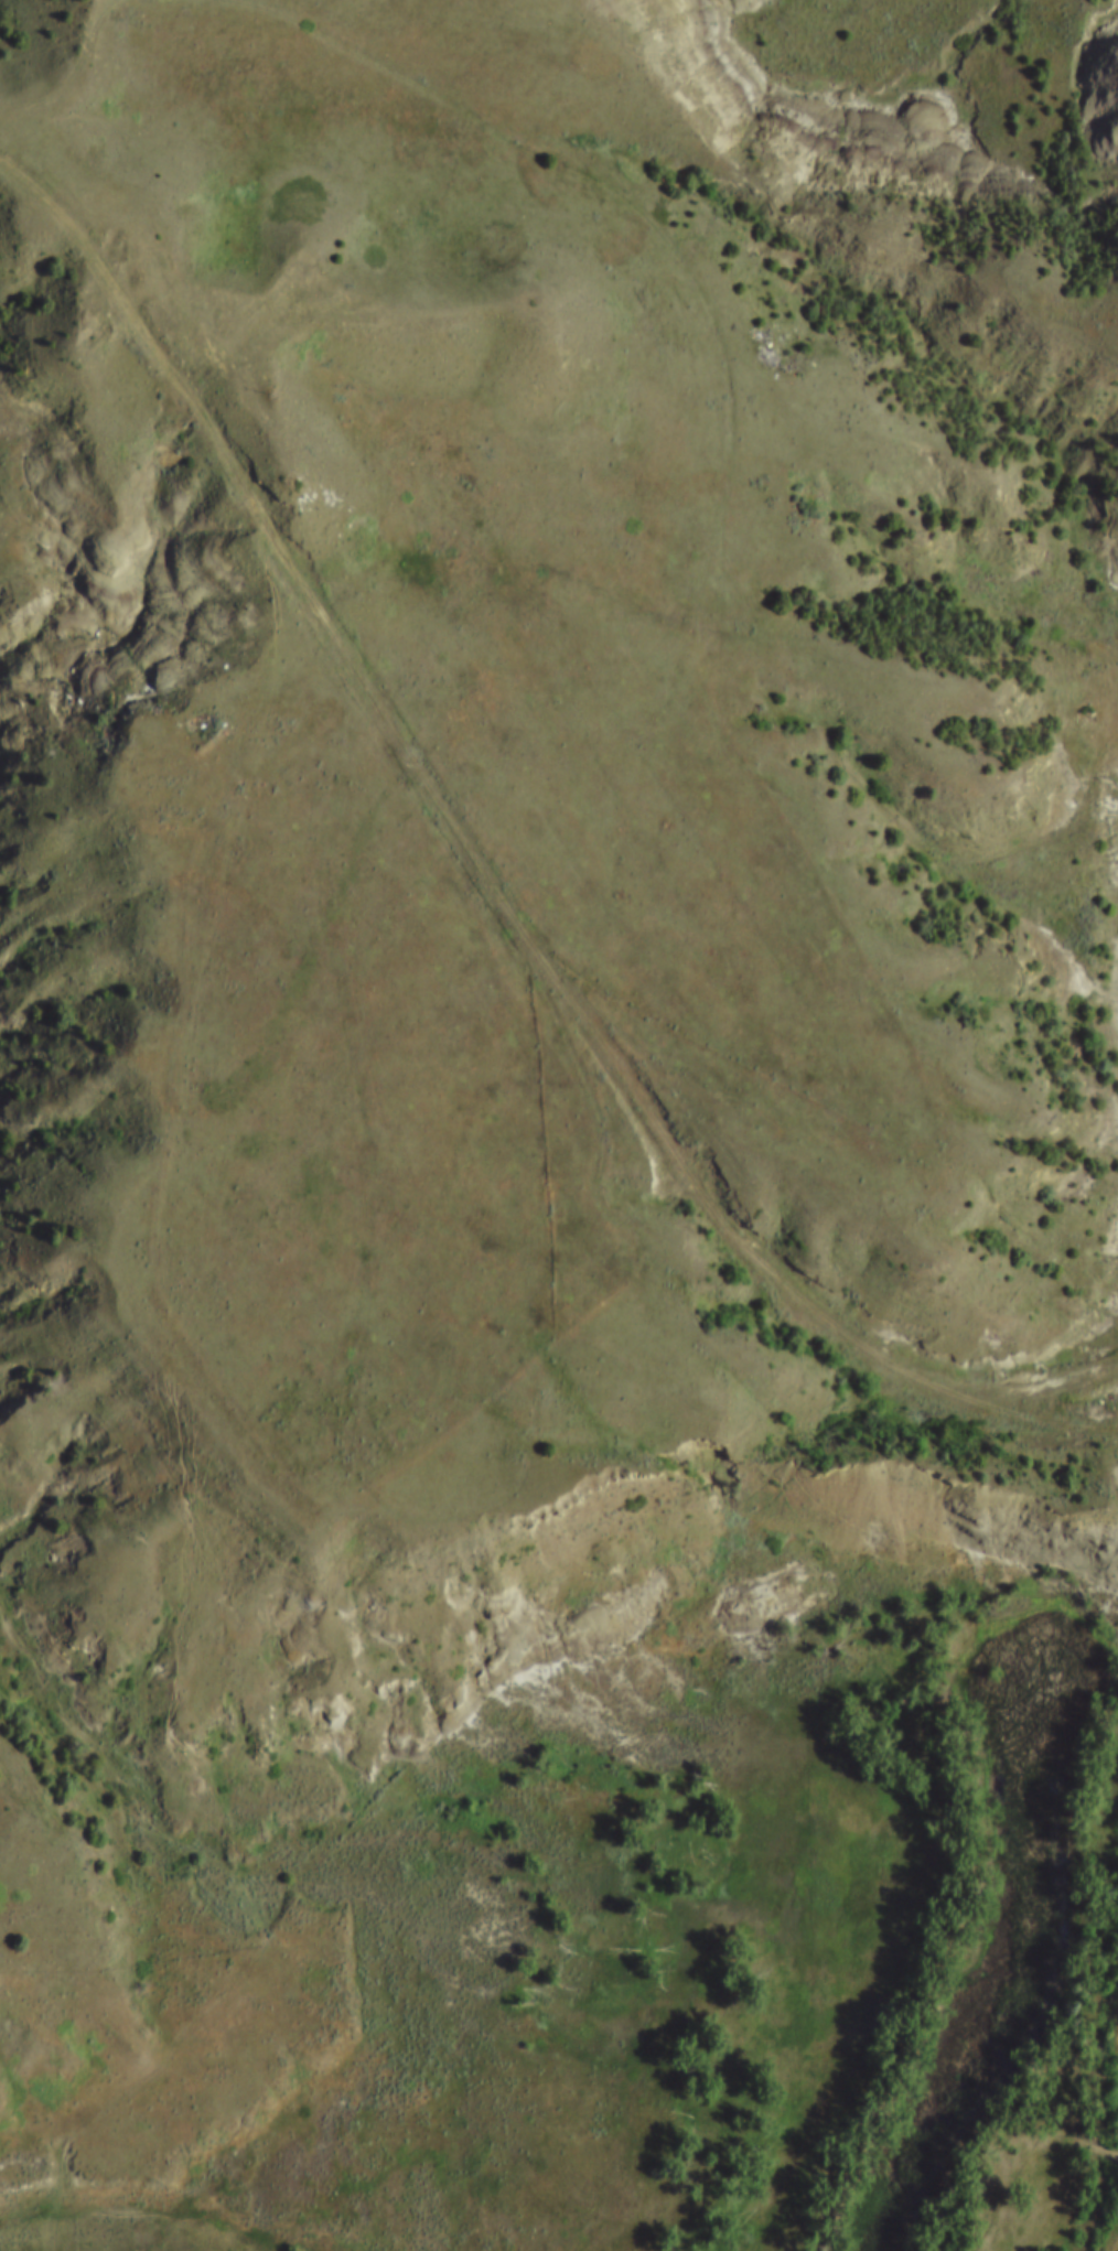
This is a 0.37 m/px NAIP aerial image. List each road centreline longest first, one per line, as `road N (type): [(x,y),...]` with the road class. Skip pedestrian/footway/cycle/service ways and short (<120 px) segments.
road 1 (track): [(1117,1373),(1043,1396),(958,1401),(870,1360),(785,1286),(569,1011),(77,226),(0,157)]

